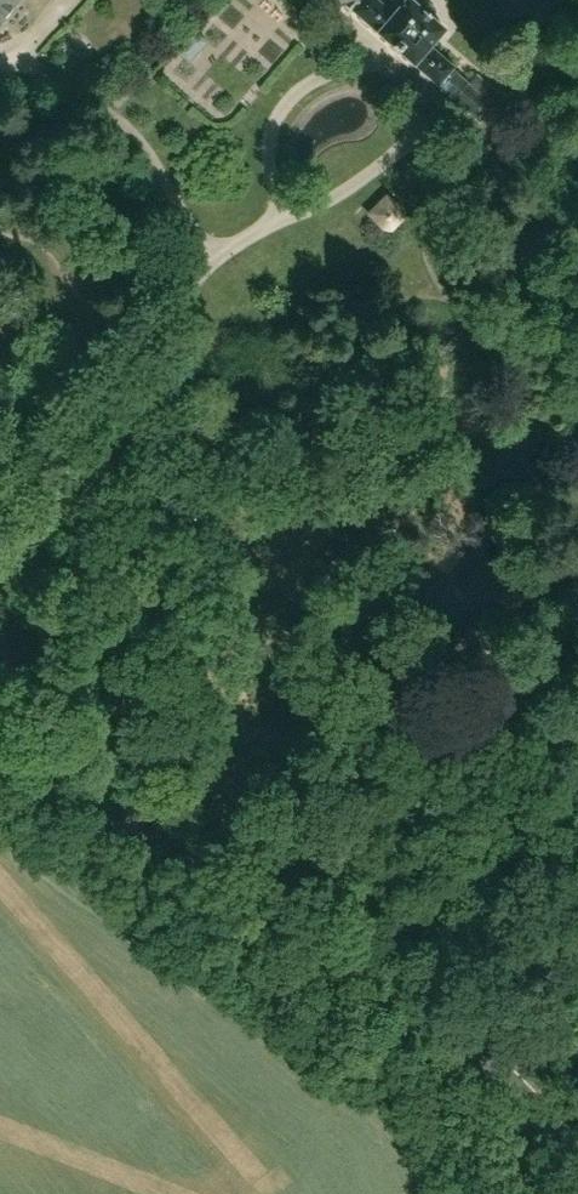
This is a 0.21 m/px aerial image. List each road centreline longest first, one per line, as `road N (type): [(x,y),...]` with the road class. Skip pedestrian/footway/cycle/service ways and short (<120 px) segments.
road 1 (unclassified): [(577,1164),(521,1092),(394,987),(0,733)]

